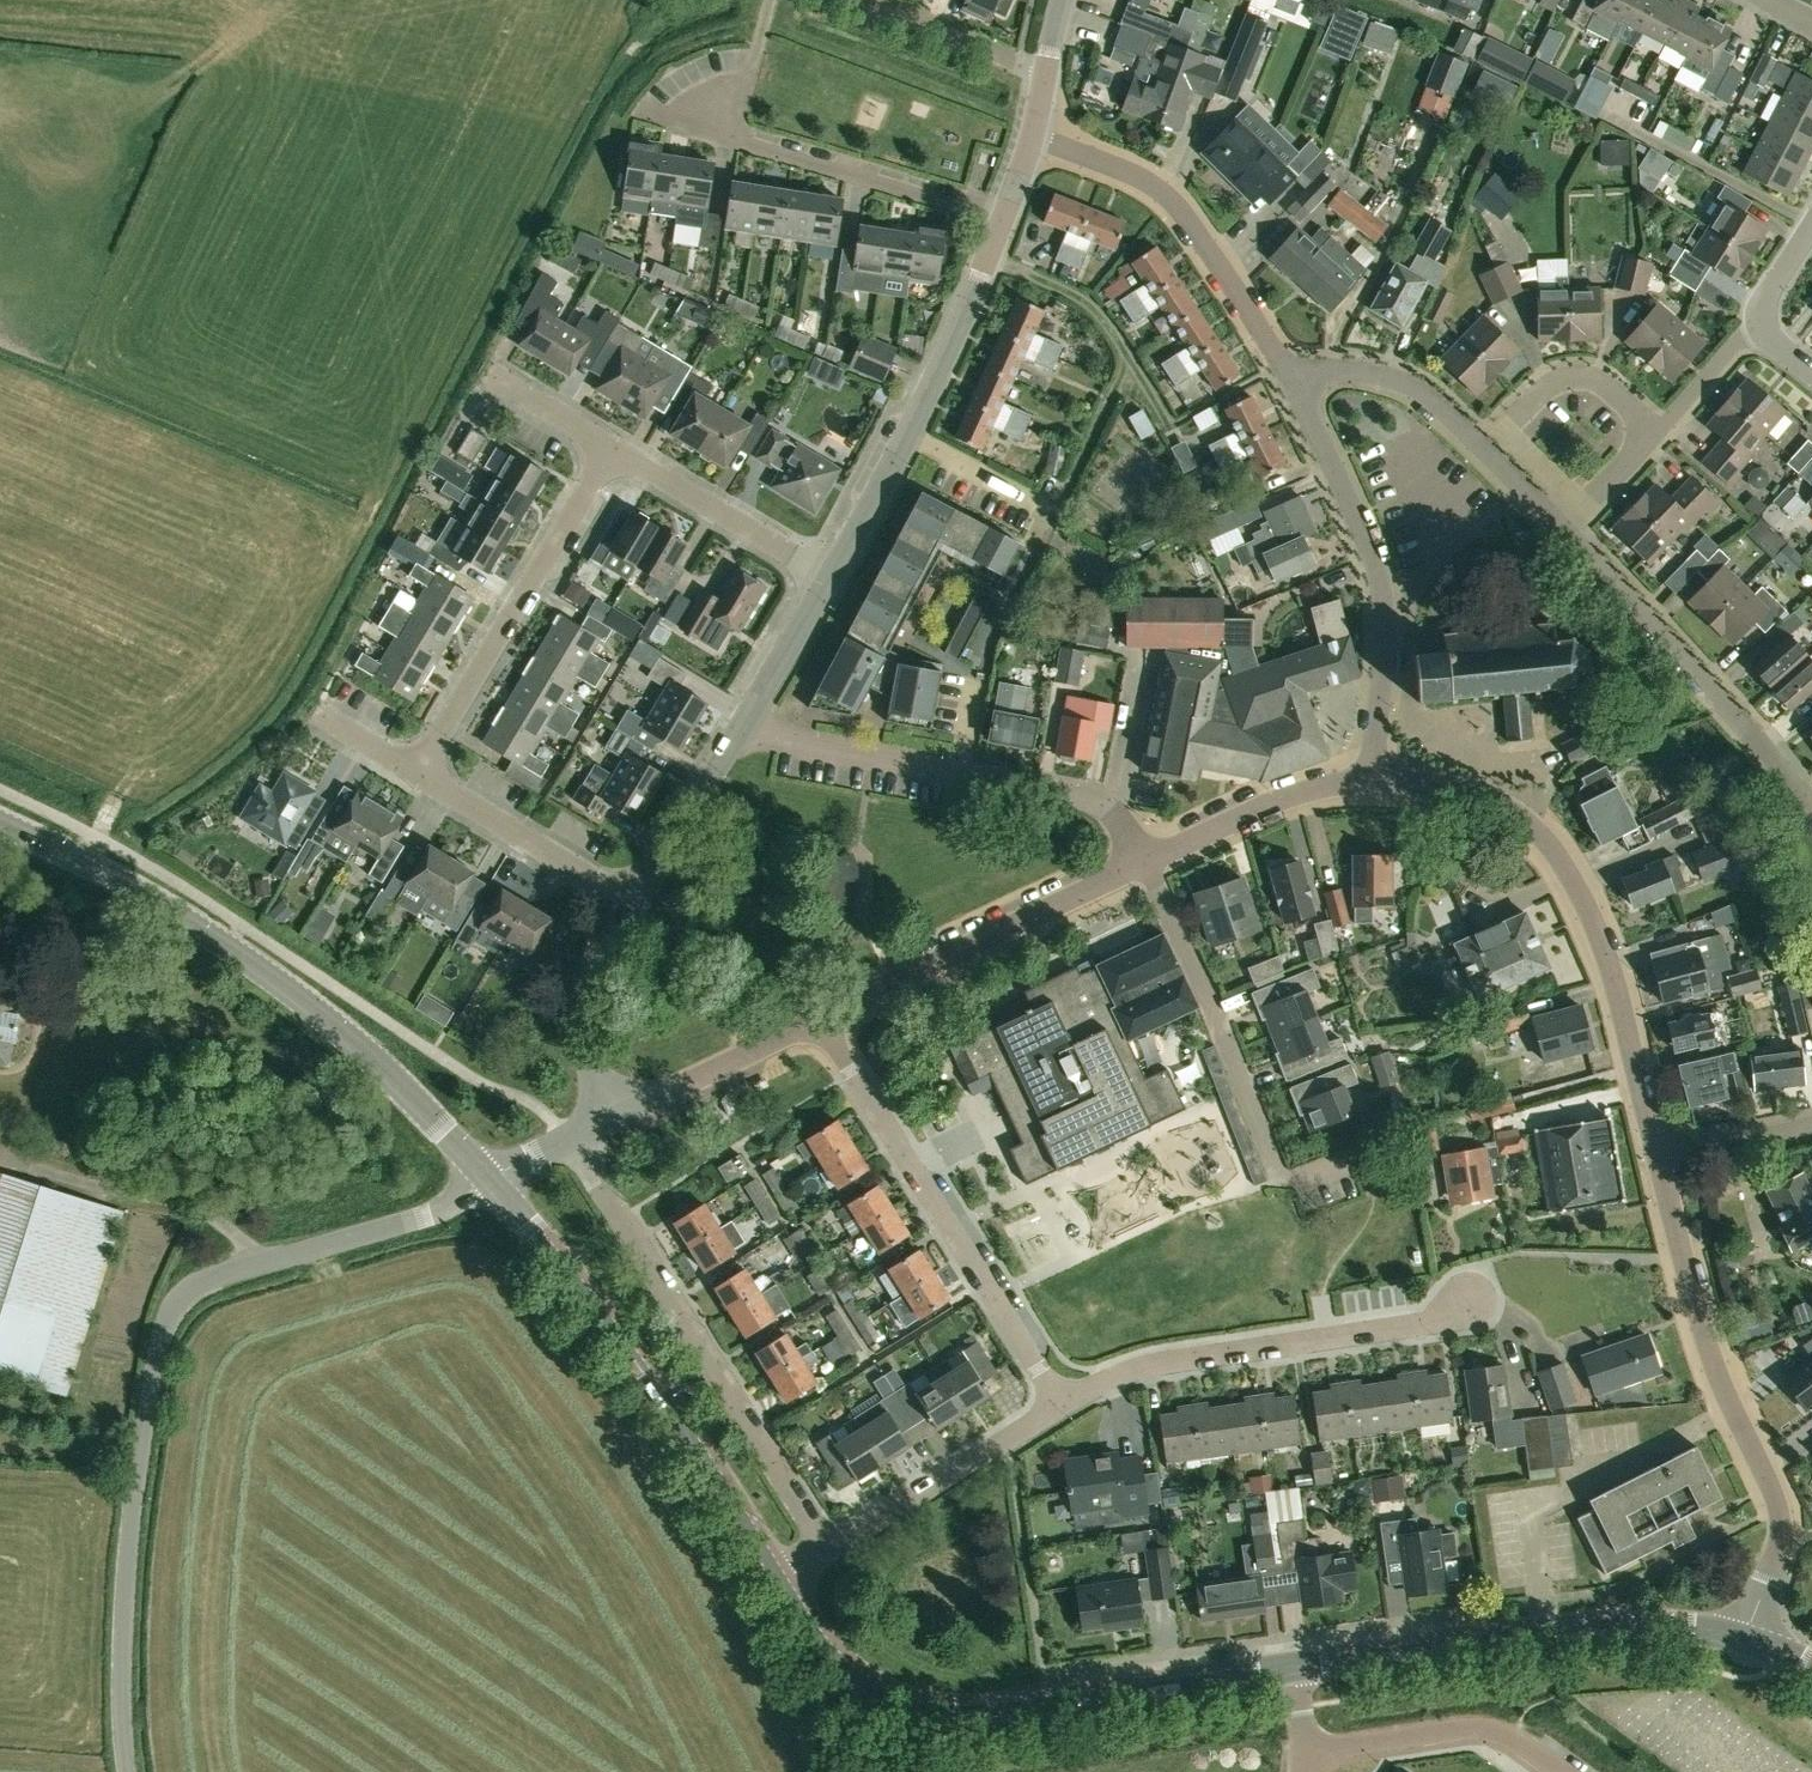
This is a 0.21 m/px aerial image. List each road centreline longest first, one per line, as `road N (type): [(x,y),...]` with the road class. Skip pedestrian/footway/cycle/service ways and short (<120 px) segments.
road 1 (unclassified): [(128,1771),(123,1703),(137,1464),(155,1356),(174,1303),(201,1282),(439,1212),(489,1180)]
road 2 (secondary): [(489,1180),(387,1072),(274,979),(131,887),(0,822)]
road 3 (secondary): [(1293,1666),(993,1710),(933,1708),(890,1695),(846,1667),(779,1578)]
road 4 (residential): [(1658,1159),(1604,952),(1560,860),(1528,824),(1479,797),(1374,781)]
road 5 (residential): [(1747,1639),(1781,1522),(1698,1317),(1658,1159)]
road 6 (secondary): [(779,1578),(636,1361),(489,1180)]
road 7 (residential): [(829,1549),(570,1138)]
road 8 (secondary): [(1747,1639),(1671,1625),(1605,1623),(1293,1666)]
road 9 (residential): [(1061,1406),(819,1018)]
road 10 (residential): [(1143,862),(1113,817),(1087,798),(739,731)]
road 11 (residential): [(1061,1406),(1134,1369),(1425,1324),(1454,1314),(1467,1298)]
road 12 (residential): [(1355,1154),(1300,1175),(1276,1163),(1204,986),(1143,862)]
road 13 (residential): [(1374,781),(1383,633),(1378,575),(1293,387)]
road 14 (tertiary): [(830,578),(907,435),(1002,222)]
road 15 (residential): [(416,773),(611,447)]
road 16 (residential): [(1293,387),(1205,243),(1161,191),(1032,137)]
road 17 (residential): [(1811,812),(1563,531)]
road 18 (residential): [(819,1018),(1143,862)]
road 19 (residential): [(1002,222),(748,145),(737,117)]
road 20 (residential): [(829,1549),(1061,1406)]
road 21 (residential): [(1563,1771),(1508,1735),(1479,1726),(1306,1752)]
road 22 (residential): [(830,578),(611,447)]
road 23 (residential): [(633,905),(416,773)]
road 24 (residential): [(1143,862),(1293,795),(1374,781)]
road 25 (tertiary): [(613,1117),(580,1048),(575,1016),(582,990),(633,905)]
road 26 (residential): [(613,1117),(819,1018)]
road 27 (residential): [(1658,431),(1602,382),(1570,376),(1546,387),(1482,450)]
road 28 (residential): [(1482,450),(1436,404),(1389,378),(1334,371),(1293,387)]
road 29 (tertiary): [(633,905),(739,731)]
road 30 (residential): [(881,0),(1046,74)]
road 31 (tertiary): [(739,731),(830,578)]
road 32 (residential): [(1658,1159),(1811,1125)]
road 33 (residential): [(1658,431),(1762,322)]
road 34 (residential): [(611,447),(487,372)]
road 35 (residential): [(1563,531),(1658,431)]
road 36 (residential): [(737,117),(771,0)]

